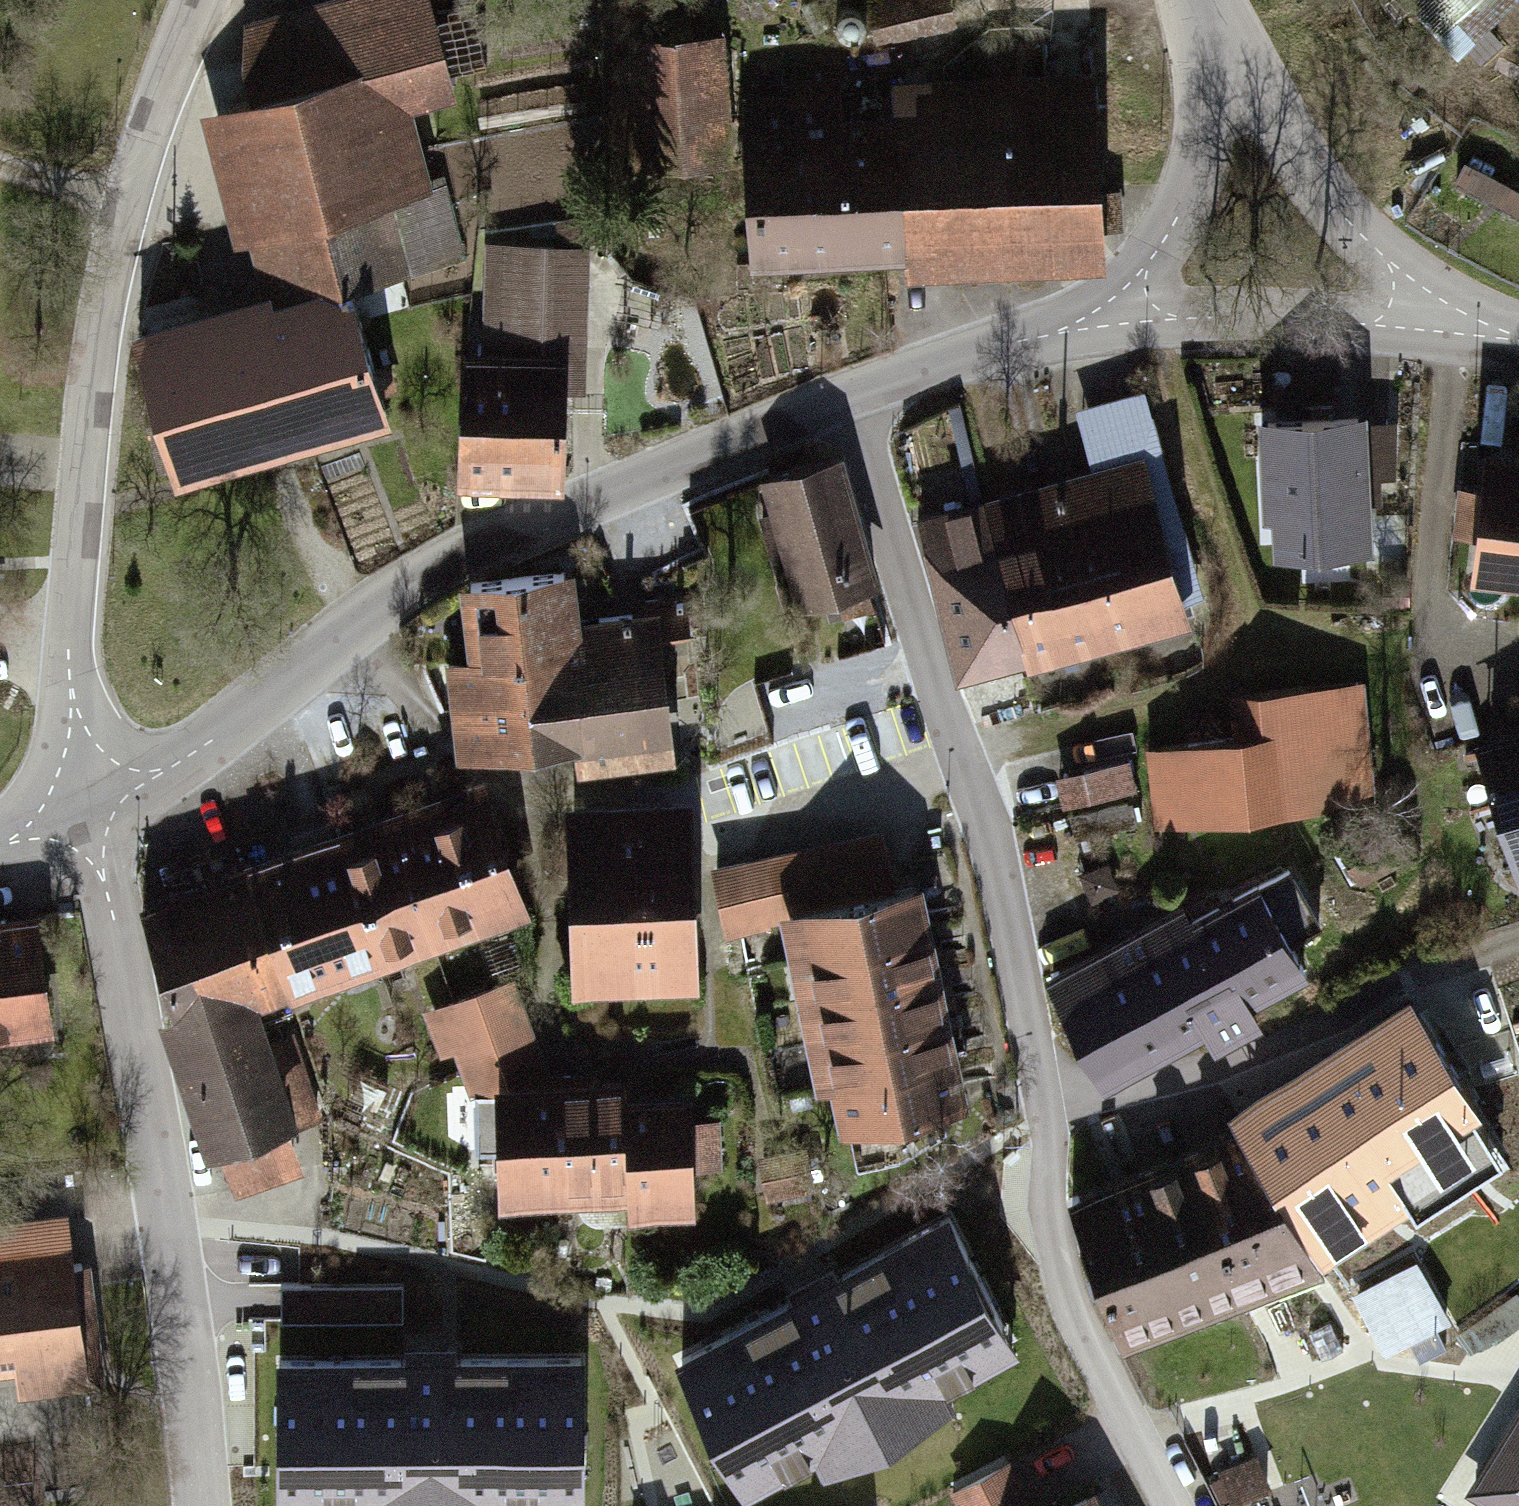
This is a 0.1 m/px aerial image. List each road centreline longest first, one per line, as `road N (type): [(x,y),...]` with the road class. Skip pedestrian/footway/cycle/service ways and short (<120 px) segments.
road 1 (residential): [(1180,1505),(1096,1344),(1061,1238),(1051,1130),(972,779),(850,399)]
road 2 (unclassified): [(88,828),(517,534),(850,399)]
road 3 (residential): [(205,0),(126,201),(95,363),(73,662),(88,828)]
road 4 (residential): [(88,828),(129,951),(199,1395),(207,1505)]
road 5 (track): [(964,758),(1204,698),(1229,672),(1244,637),(1246,601),(1154,318)]
road 6 (tertiary): [(1455,323),(1392,265),(1223,56)]
road 7 (unclassified): [(1112,316),(1455,323)]
road 8 (unclassified): [(1112,316),(1178,224),(1205,165),(1223,56)]
road 9 (unclassified): [(850,399),(1112,316)]
road 10 (track): [(833,50),(898,57),(1019,0)]
road 11 (track): [(0,167),(126,201)]

